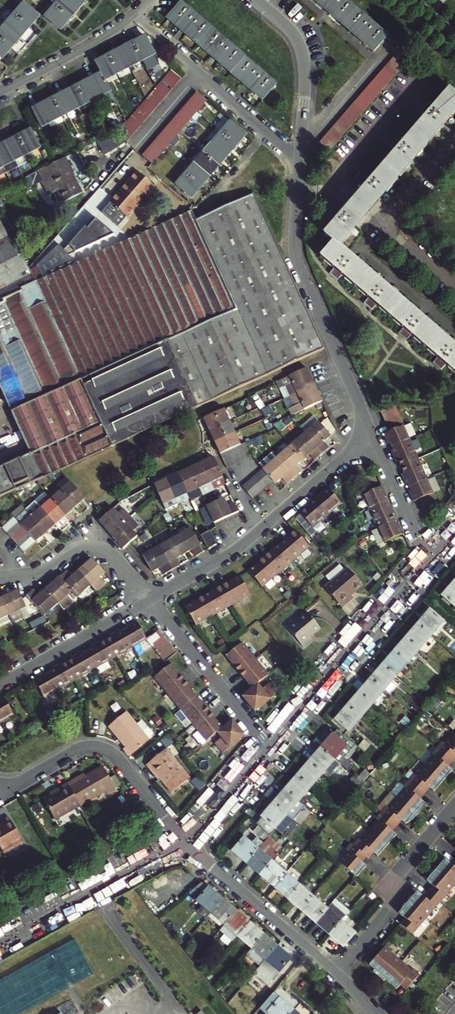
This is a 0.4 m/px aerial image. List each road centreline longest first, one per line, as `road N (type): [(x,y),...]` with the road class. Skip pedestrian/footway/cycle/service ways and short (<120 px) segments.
road 1 (residential): [(371,433),(296,252),(300,160)]
road 2 (residential): [(148,599),(240,546),(371,433)]
road 3 (residential): [(429,559),(271,748)]
road 4 (residential): [(0,795),(77,750),(99,746),(118,758),(187,842)]
road 5 (residential): [(187,842),(0,946)]
road 6 (residential): [(454,800),(397,869),(389,911),(336,972)]
road 7 (residential): [(454,288),(384,228),(454,140)]
road 8 (residential): [(187,842),(336,972)]
road 9 (residential): [(148,599),(271,748)]
road 10 (residential): [(256,0),(301,46),(300,160)]
road 11 (residential): [(0,579),(95,548),(148,599)]
road 12 (residential): [(0,685),(148,599)]
road 13 (residential): [(0,91),(133,14)]
road 14 (residential): [(371,433),(429,559)]
road 15 (residential): [(300,160),(199,73)]
road 16 (residential): [(271,748),(187,842)]

